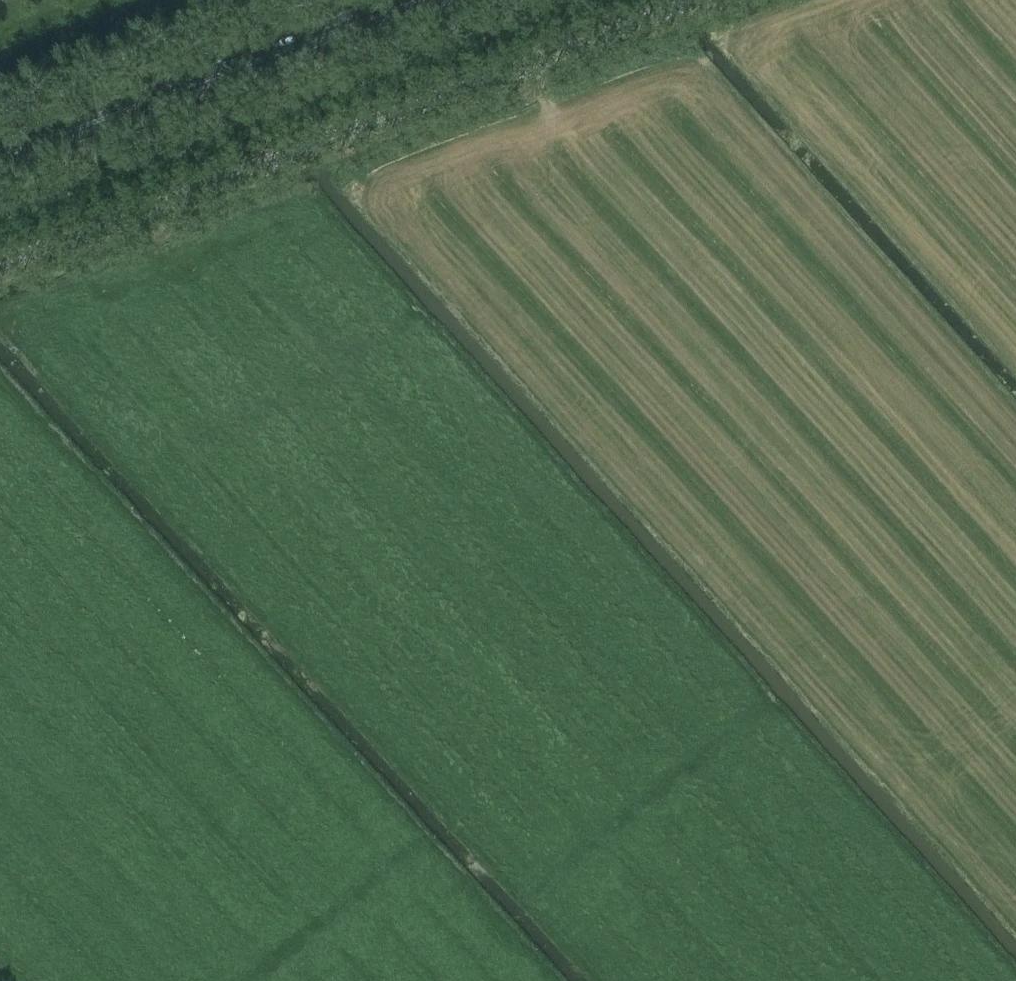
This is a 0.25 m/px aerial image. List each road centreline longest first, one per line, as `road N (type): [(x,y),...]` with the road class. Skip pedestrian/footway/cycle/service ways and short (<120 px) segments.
road 1 (unclassified): [(0,262),(698,0)]
road 2 (primary): [(0,151),(394,0)]

